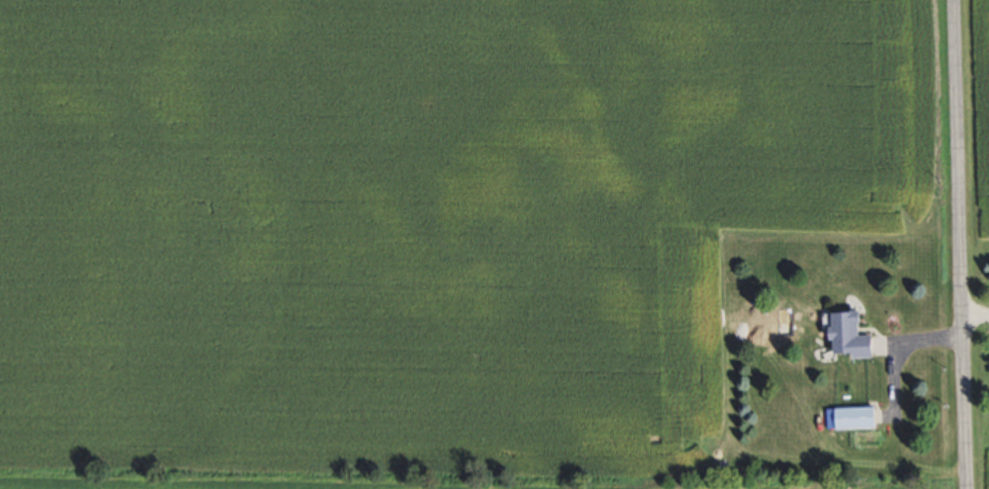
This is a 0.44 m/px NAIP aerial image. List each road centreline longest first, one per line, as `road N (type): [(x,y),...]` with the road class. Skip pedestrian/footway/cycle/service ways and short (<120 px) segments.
road 1 (residential): [(966,488),(950,0)]

